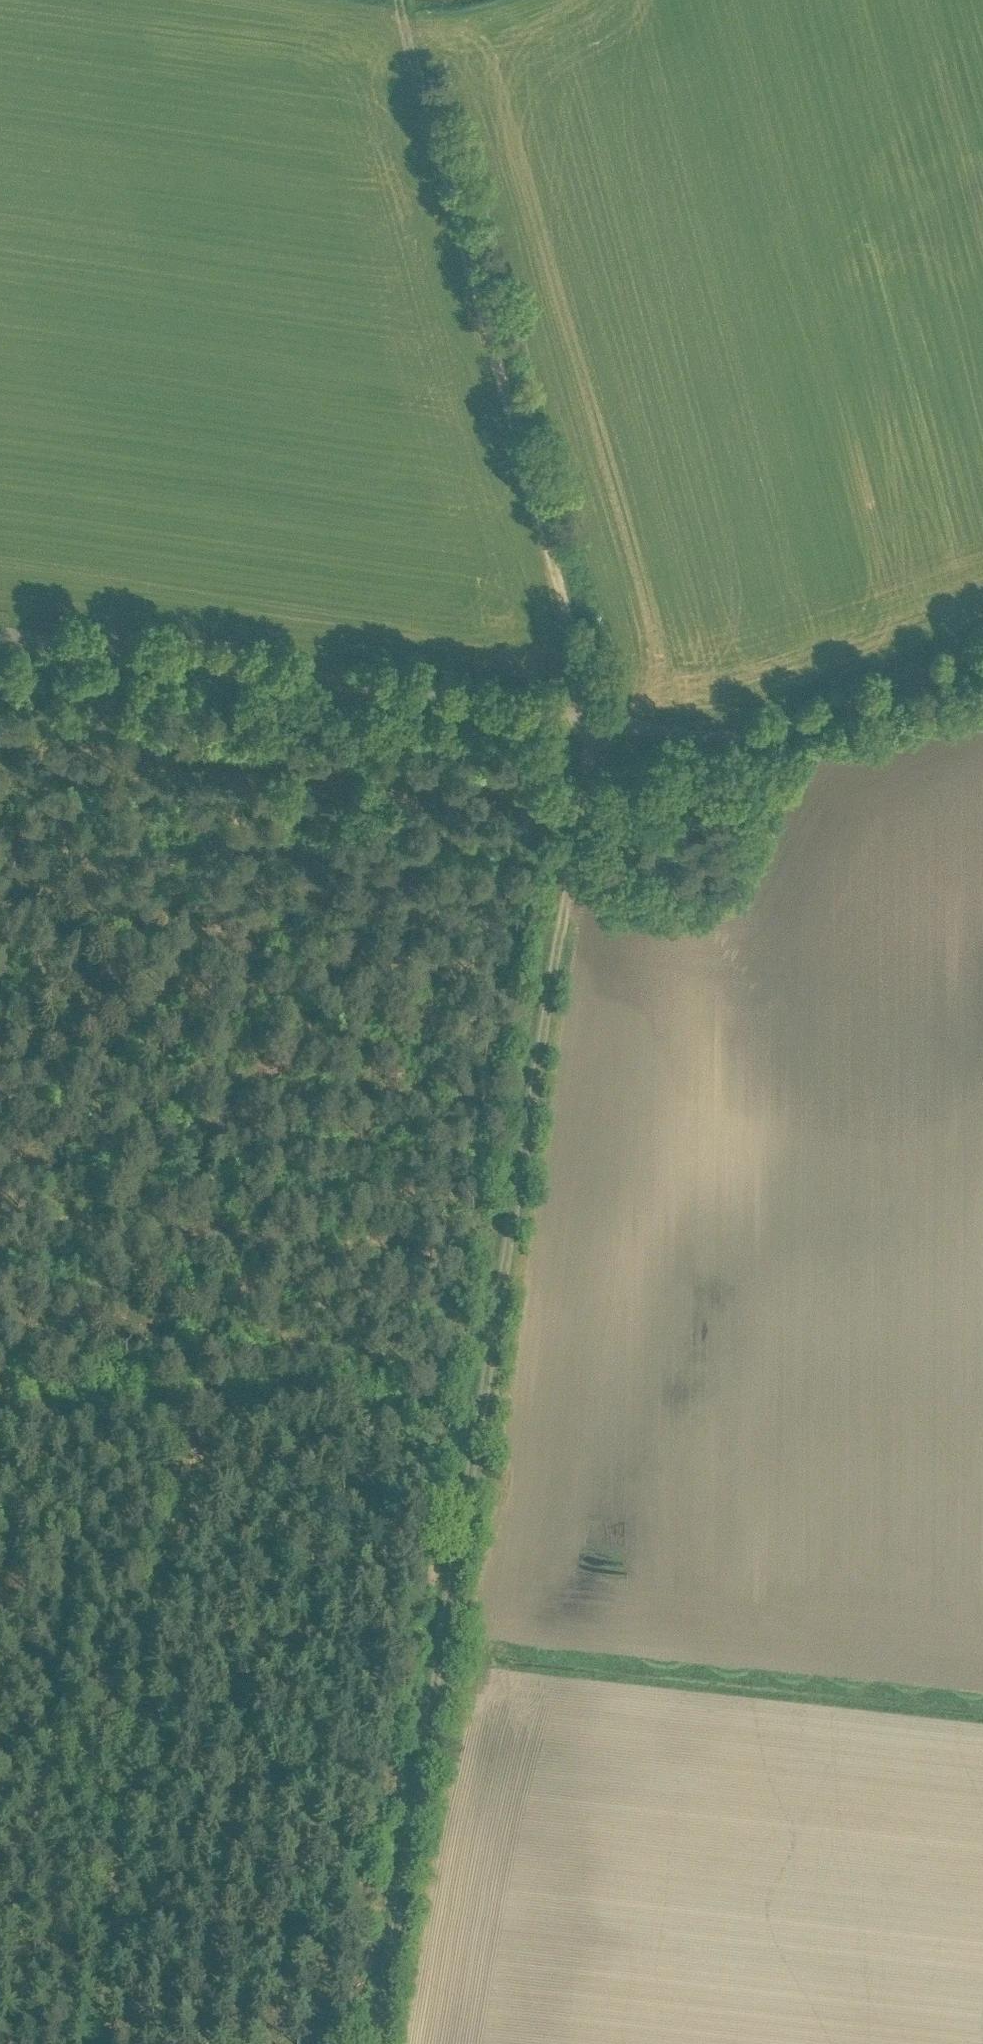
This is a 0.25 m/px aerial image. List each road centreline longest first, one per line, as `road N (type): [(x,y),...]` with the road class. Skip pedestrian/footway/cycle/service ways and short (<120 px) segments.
road 1 (track): [(597,720),(373,2043)]
road 2 (unclassified): [(982,656),(772,727),(698,734),(0,632)]

